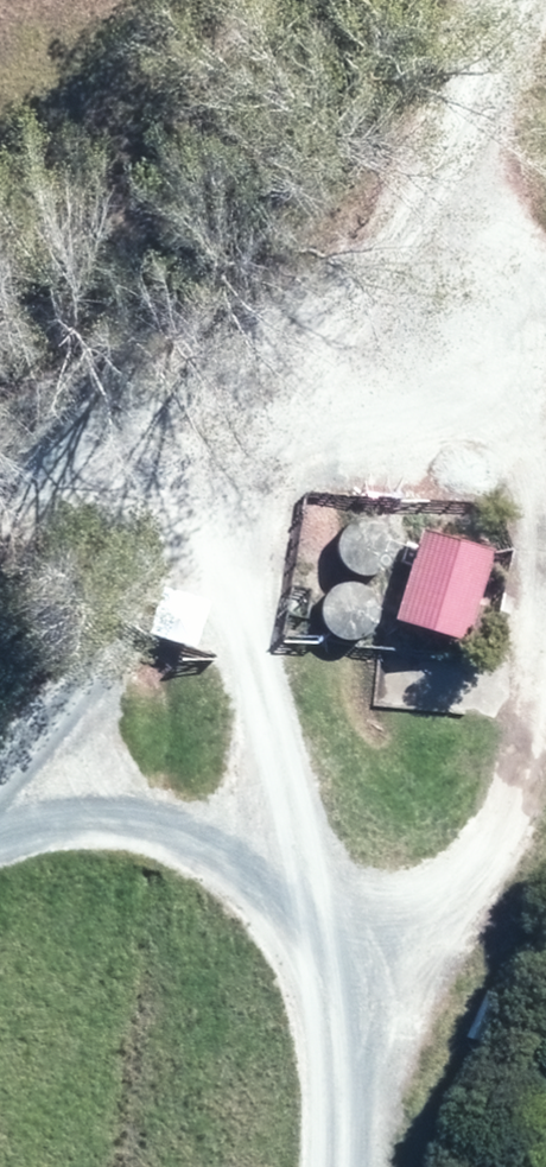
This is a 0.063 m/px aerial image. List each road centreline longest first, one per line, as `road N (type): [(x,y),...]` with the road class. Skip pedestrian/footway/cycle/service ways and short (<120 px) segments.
road 1 (track): [(347,1166),(332,925),(201,834),(37,759),(191,550),(392,223)]
road 2 (track): [(508,0),(392,223),(0,487)]
road 3 (track): [(332,925),(246,624),(191,550)]

